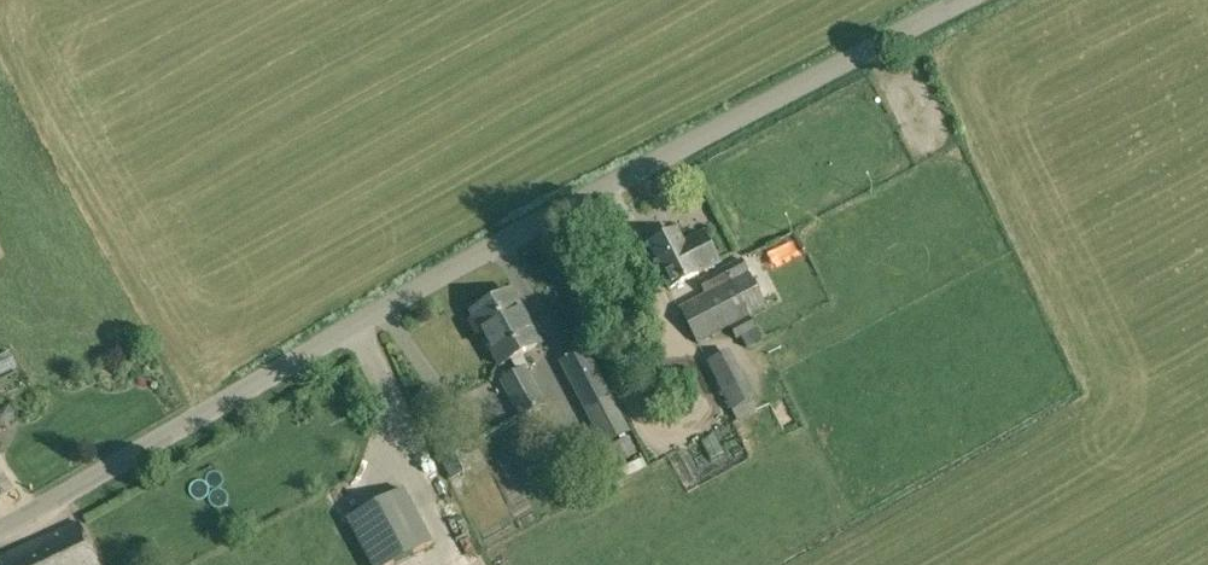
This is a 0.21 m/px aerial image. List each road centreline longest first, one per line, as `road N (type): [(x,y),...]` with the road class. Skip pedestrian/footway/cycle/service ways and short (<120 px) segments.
road 1 (unclassified): [(0,525),(591,193),(959,0)]

